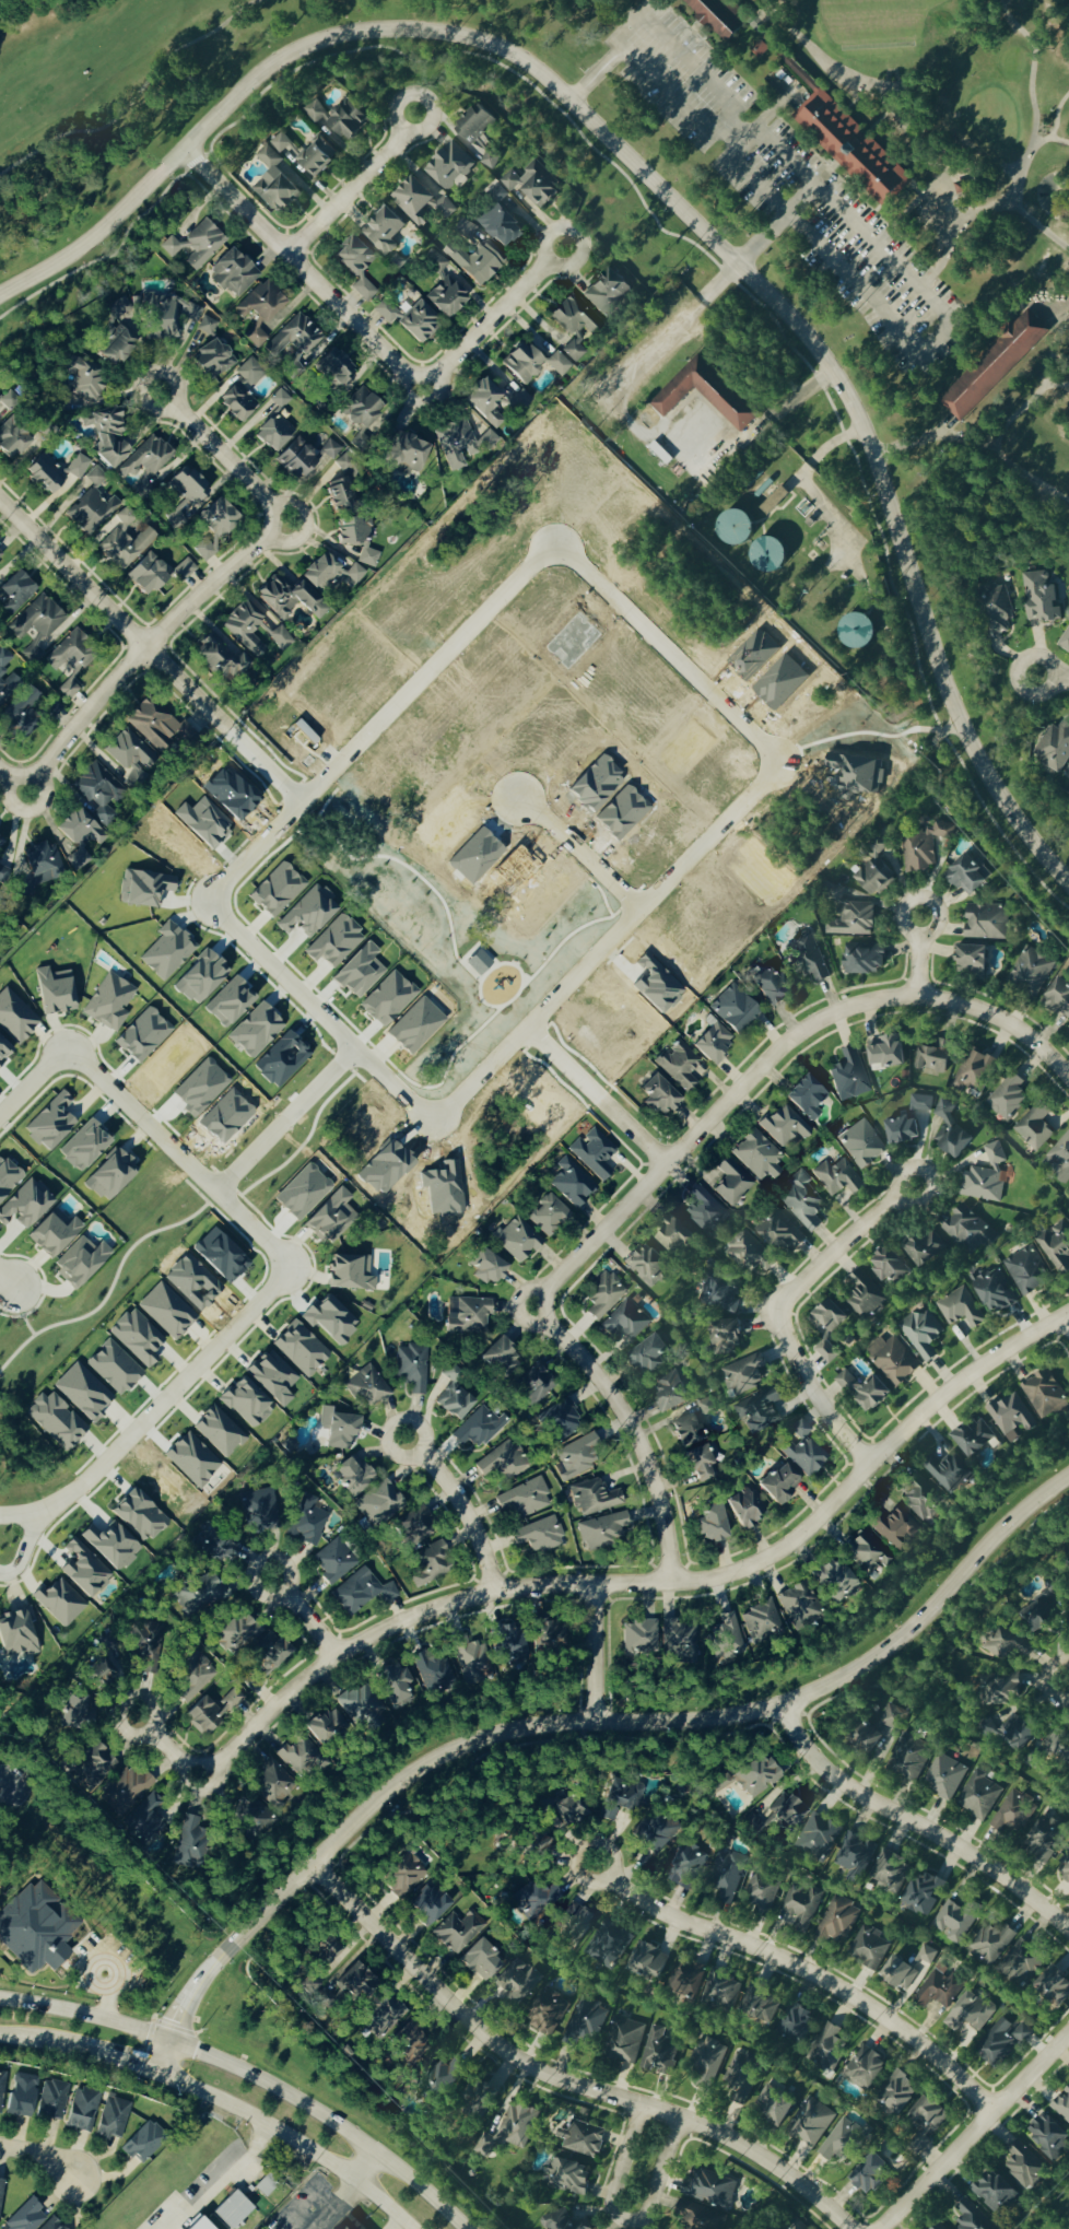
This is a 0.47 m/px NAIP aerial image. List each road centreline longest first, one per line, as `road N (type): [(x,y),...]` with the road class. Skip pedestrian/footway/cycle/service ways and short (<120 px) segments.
road 1 (tertiary): [(0,293),(101,232),(254,80),(299,48),(389,30),(500,49),(568,102),(737,263),(815,352),(871,456),(959,729),(1029,844),(1068,887)]
road 2 (tertiary): [(157,2075),(176,2016),(207,1970),(409,1779),(515,1732),(718,1717),(813,1693),(907,1633),(996,1535),(1068,1475)]
road 3 (residential): [(1068,1314),(948,1389),(821,1518),(761,1561),(703,1579),(494,1593),(384,1628),(331,1656),(195,1779),(136,1717)]
road 4 (residential): [(1068,1082),(1006,1023),(952,1002),(886,999),(831,1013),(779,1048),(530,1307)]
road 5 (residential): [(312,1863),(503,2050),(544,2075),(720,2136),(780,2171),(848,2228)]
road 6 (residential): [(181,154),(409,375),(437,372),(453,360),(561,248)]
road 7 (secondary): [(460,2228),(380,2160),(221,2061),(68,2015),(0,2006)]
road 8 (residential): [(557,549),(294,803),(221,879),(213,903)]
road 9 (residential): [(768,760),(759,786),(526,1025),(451,1098),(425,1108)]
road 10 (residential): [(990,2111),(883,2018),(795,1967),(634,1899),(594,1863)]
road 11 (secondary): [(0,2039),(157,2075),(231,2108),(340,2173),(405,2228)]
road 12 (residential): [(0,500),(294,803)]
road 13 (residential): [(2,1514),(42,1510),(85,1481),(270,1290),(279,1266)]
road 14 (residential): [(782,1705),(796,1739),(841,1786),(962,1852),(1068,1932)]
road 15 (residential): [(270,524),(265,540),(144,644),(39,765),(21,773)]
road 16 (residential): [(868,1464),(808,1388),(774,1311),(903,1194)]
road 17 (residential): [(668,1581),(656,1493),(629,1423),(530,1307)]
road 18 (residential): [(557,549),(578,558),(760,738),(768,760)]
road 19 (residential): [(279,1266),(267,1239),(91,1068),(68,1058)]
road 20 (residential): [(213,903),(224,924),(351,1047),(425,1108)]
road 21 (residential): [(1068,2031),(878,2228)]
road 22 (residential): [(636,2108),(608,2199),(621,2222),(644,2215),(678,2120)]
road 23 (residential): [(666,1164),(526,1025)]
road 24 (residential): [(215,1189),(351,1047)]
road 25 (residential): [(283,254),(393,145),(412,114)]
road 26 (residential): [(494,1593),(469,1521),(404,1436)]
road 27 (residential): [(270,524),(271,504),(157,390)]
road 28 (residential): [(634,913),(512,800)]
road 29 (residential): [(591,1585),(594,1721)]

